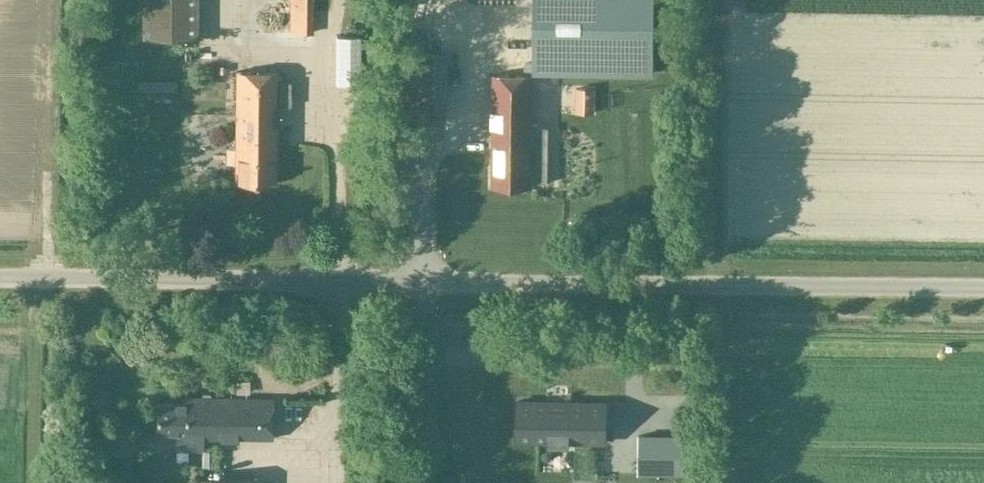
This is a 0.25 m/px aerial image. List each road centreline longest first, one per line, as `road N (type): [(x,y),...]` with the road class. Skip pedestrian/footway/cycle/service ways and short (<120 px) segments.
road 1 (unclassified): [(983,290),(0,279)]

